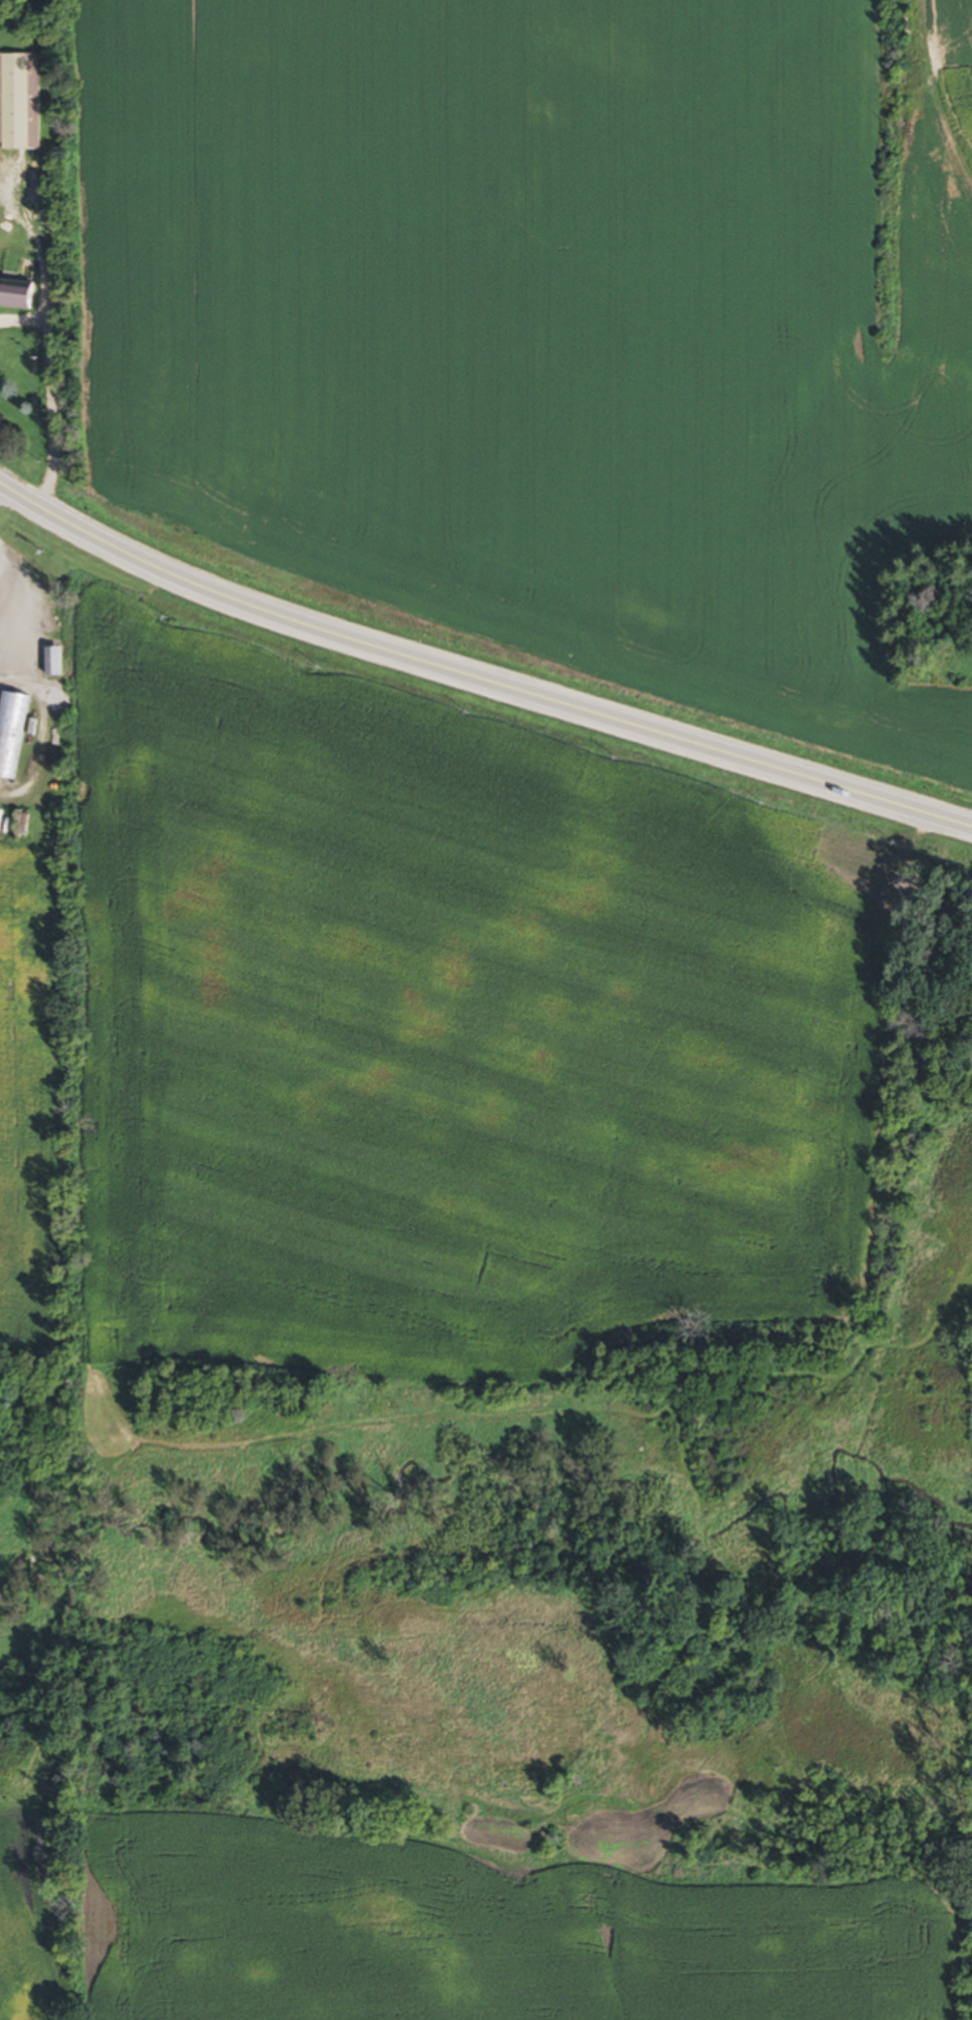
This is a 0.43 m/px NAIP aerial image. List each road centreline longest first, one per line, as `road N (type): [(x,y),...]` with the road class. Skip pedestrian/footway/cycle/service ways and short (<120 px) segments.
road 1 (primary): [(971,828),(280,617),(122,553),(0,484)]

